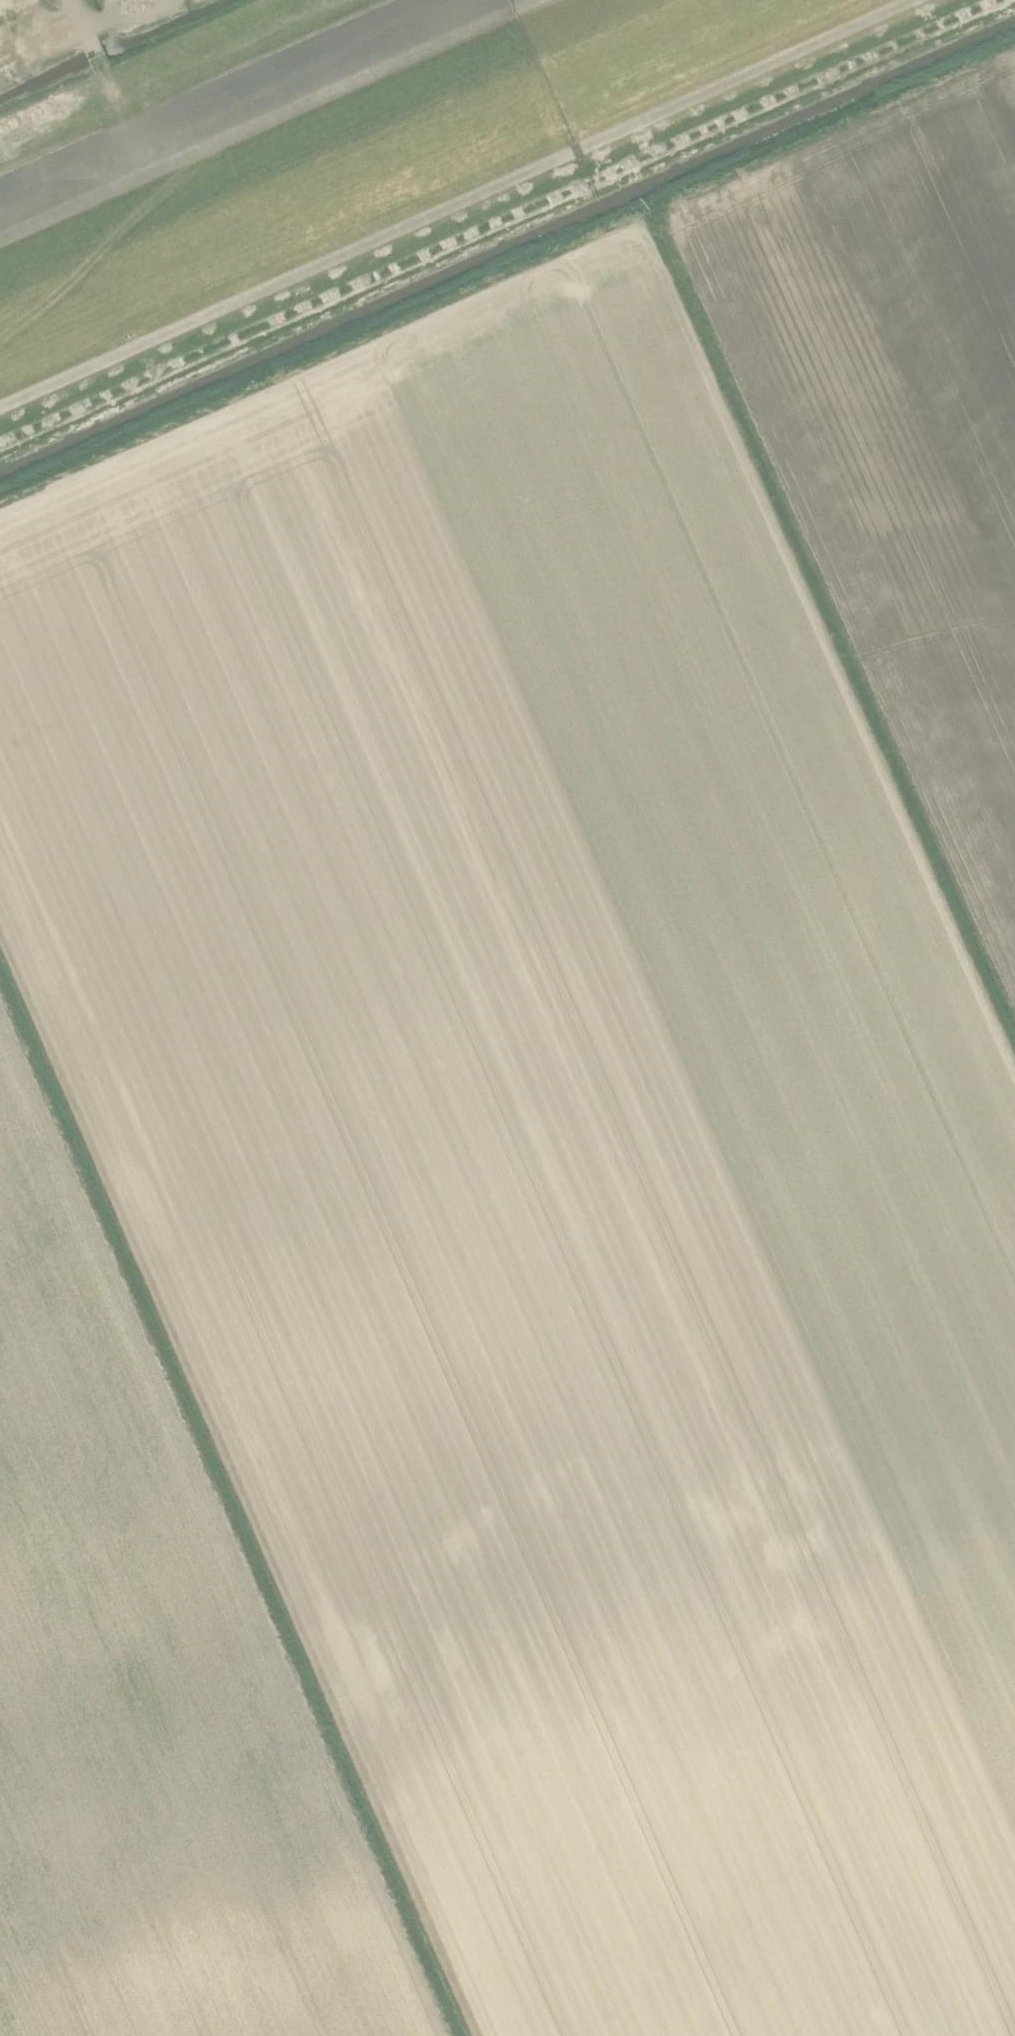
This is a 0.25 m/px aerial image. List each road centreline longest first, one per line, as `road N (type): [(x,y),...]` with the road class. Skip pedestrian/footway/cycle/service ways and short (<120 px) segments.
road 1 (track): [(0,238),(533,0)]
road 2 (track): [(0,339),(225,137)]

